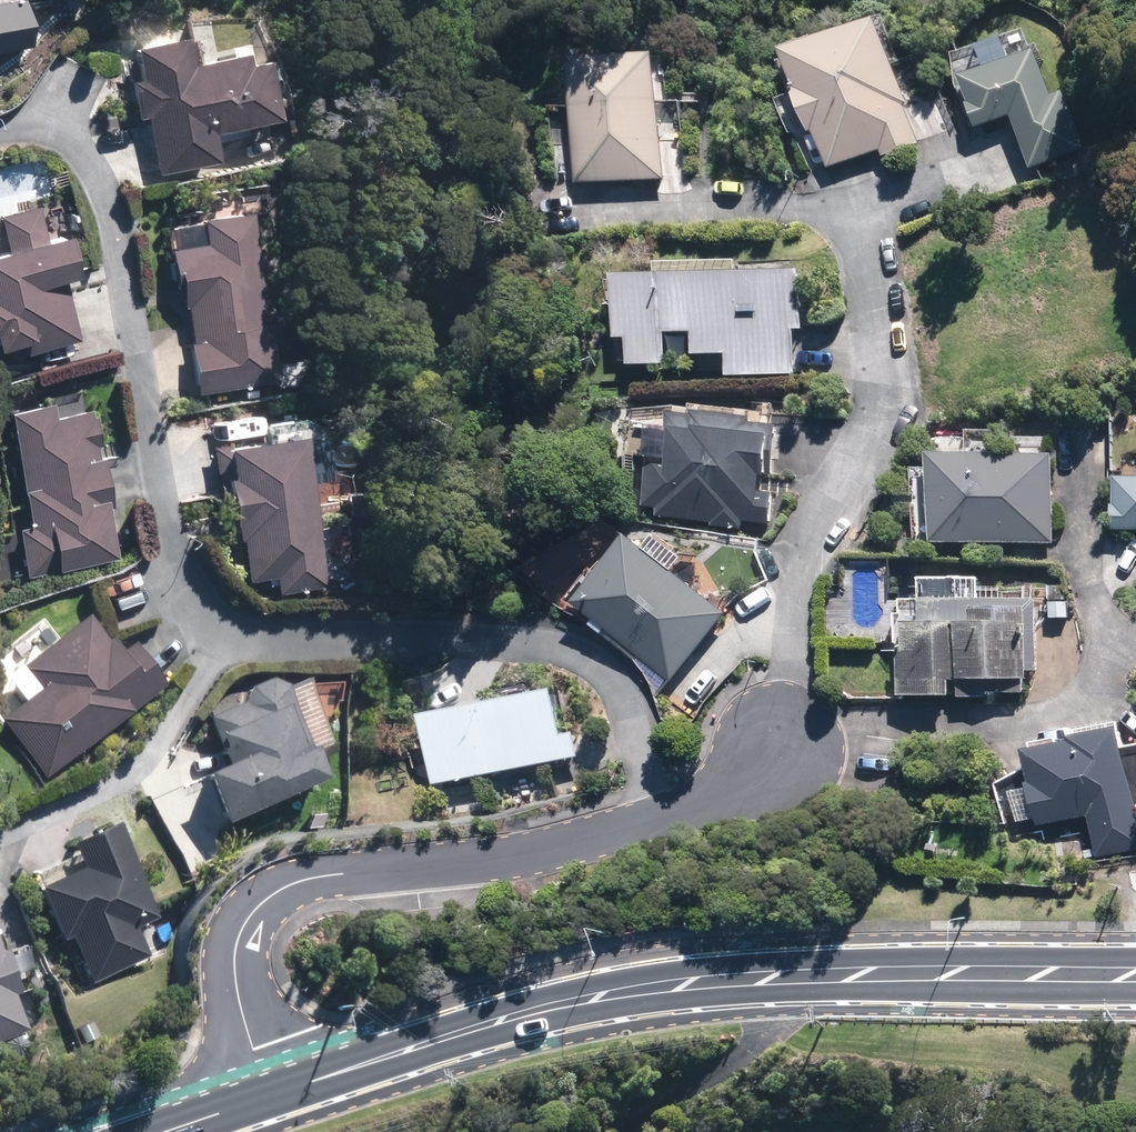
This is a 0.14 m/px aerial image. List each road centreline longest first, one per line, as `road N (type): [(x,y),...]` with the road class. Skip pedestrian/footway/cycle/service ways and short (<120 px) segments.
road 1 (secondary): [(1135,976),(771,977),(599,997),(278,1095)]
road 2 (residential): [(775,743),(745,787),(662,823),(525,856),(310,878),(264,900),(239,935),(235,981),(244,1023),(278,1095)]

